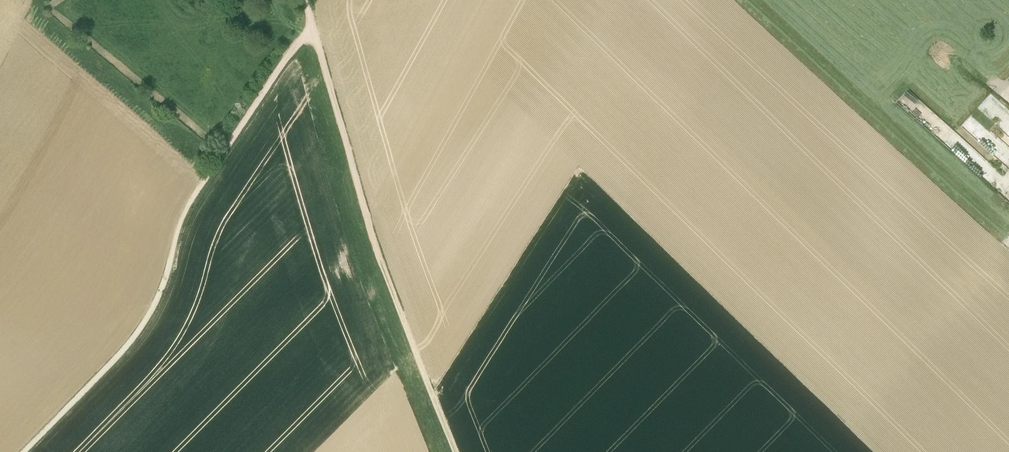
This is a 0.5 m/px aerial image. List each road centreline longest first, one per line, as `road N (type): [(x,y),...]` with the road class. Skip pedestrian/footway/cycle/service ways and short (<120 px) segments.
road 1 (track): [(23,451),(141,326),(186,208),(310,14)]
road 2 (track): [(306,0),(373,234),(455,451)]

